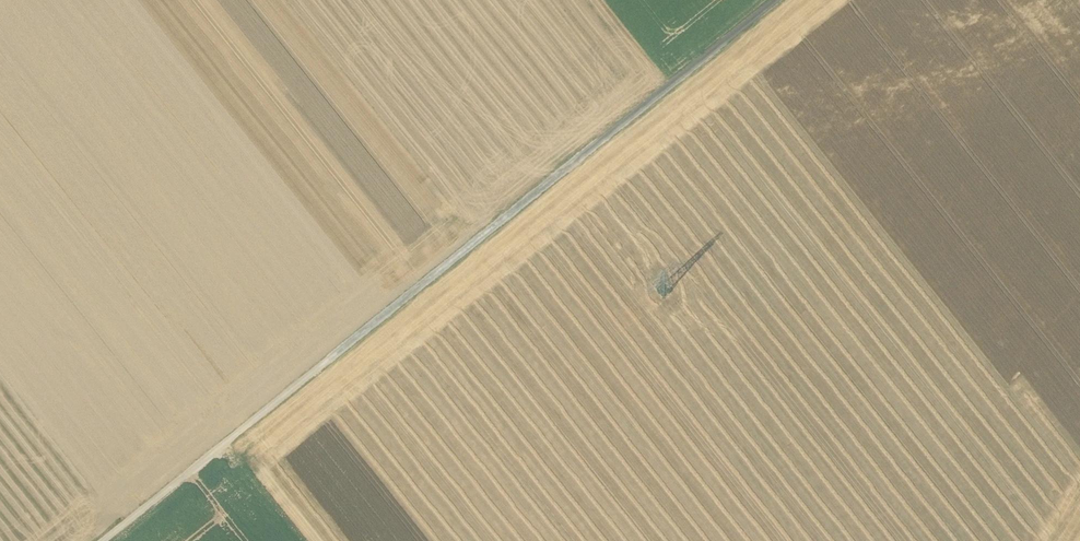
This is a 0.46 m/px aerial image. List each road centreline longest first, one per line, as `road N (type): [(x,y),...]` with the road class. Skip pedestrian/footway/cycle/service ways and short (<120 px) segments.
road 1 (track): [(777,0),(104,540)]

